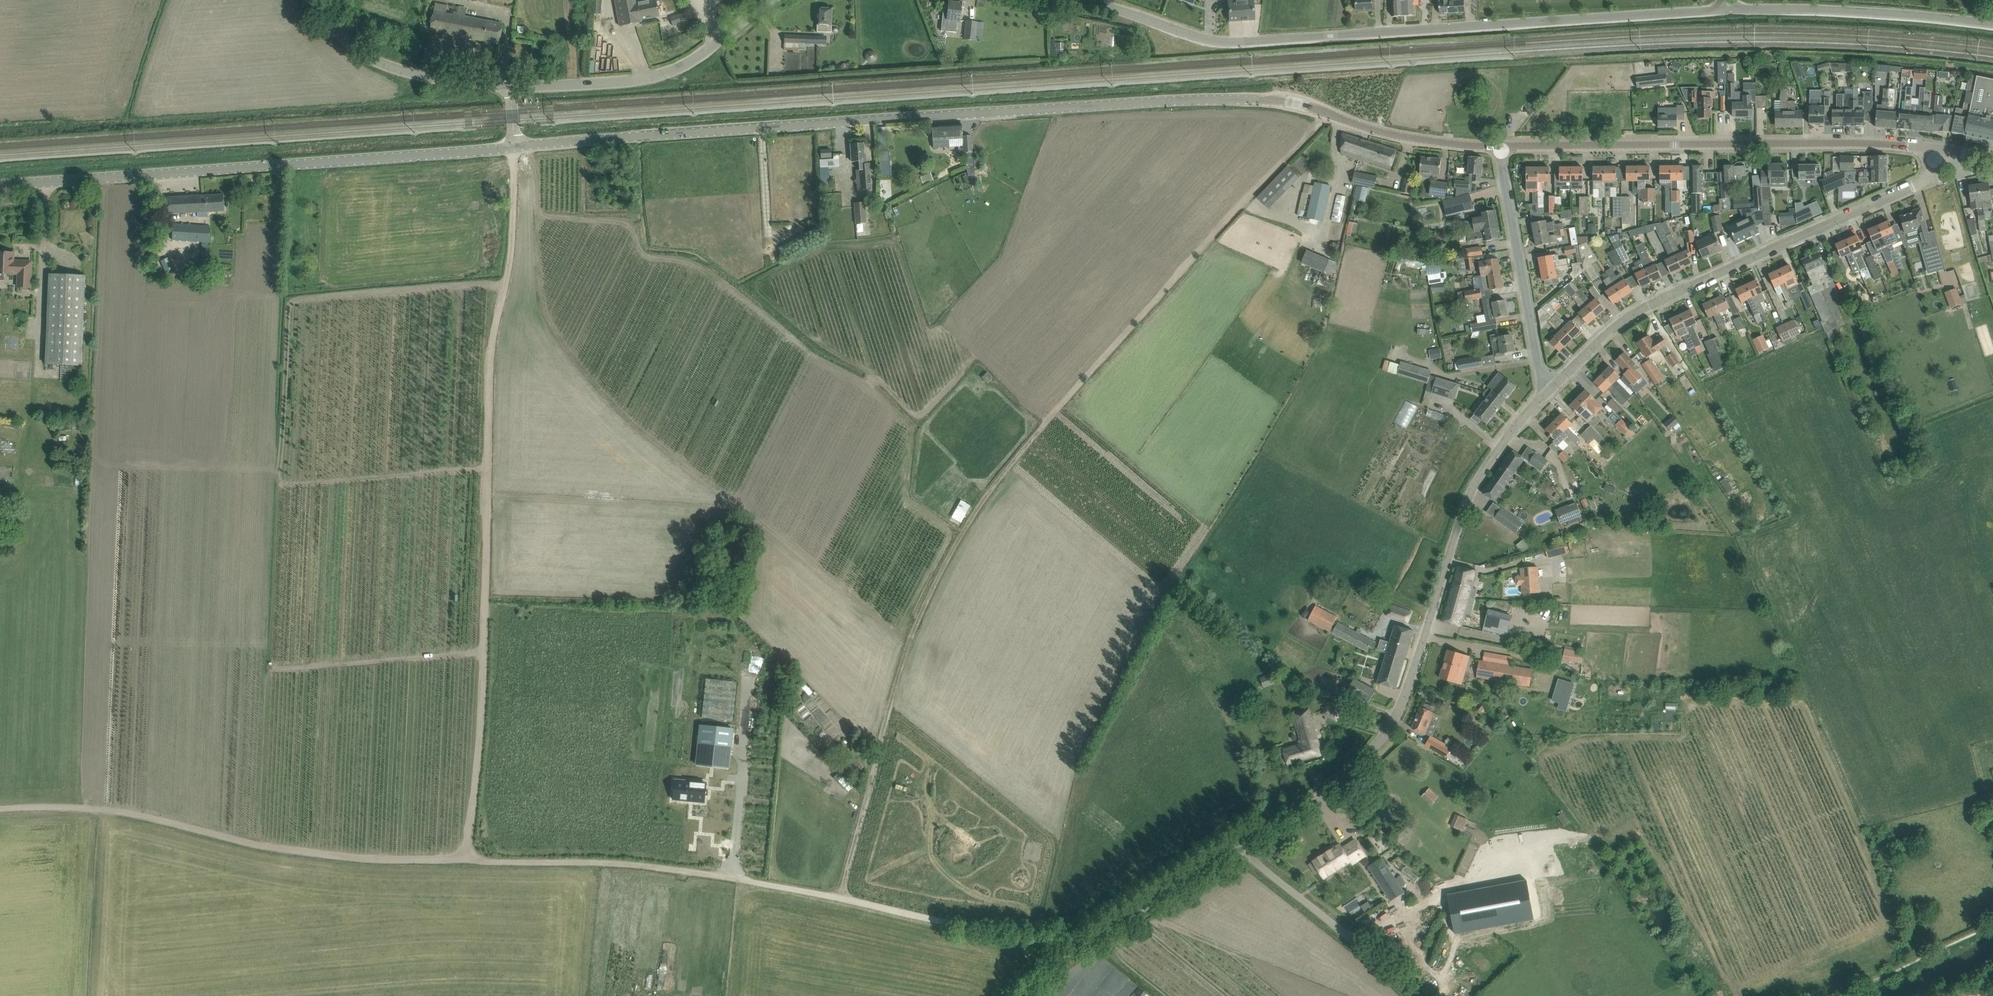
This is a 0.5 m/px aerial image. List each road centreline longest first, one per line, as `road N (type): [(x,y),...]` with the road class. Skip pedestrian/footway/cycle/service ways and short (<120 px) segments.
road 1 (track): [(1329,114),(1061,405),(974,514),(906,656),(839,898)]
road 2 (secondary): [(1296,103),(1148,102),(515,146)]
road 3 (track): [(467,861),(483,713),(489,380),(512,250),(515,146)]
road 4 (tertiary): [(1730,10),(1232,42),(1084,0)]
road 5 (track): [(1081,947),(692,872),(467,861)]
road 6 (unclassified): [(1241,845),(1319,798),(1386,731),(1466,505),(1498,450),(1544,395)]
road 7 (secondary): [(515,146),(0,185)]
road 8 (residential): [(1544,395),(1628,317),(1923,181),(1938,149)]
road 9 (track): [(467,861),(356,859),(121,812),(0,809)]
road 10 (secondary): [(1938,149),(1499,146)]
road 11 (tertiary): [(771,0),(661,75),(510,85)]
road 12 (unclassified): [(1025,995),(1067,956),(1241,845)]
road 13 (tertiary): [(1992,26),(1730,10)]
road 14 (residential): [(1544,395),(1499,146)]
road 15 (unclassified): [(1415,995),(1241,845)]
road 16 (unclassified): [(510,85),(376,61),(315,0)]
road 17 (secondary): [(1296,103),(1393,134),(1499,146)]

